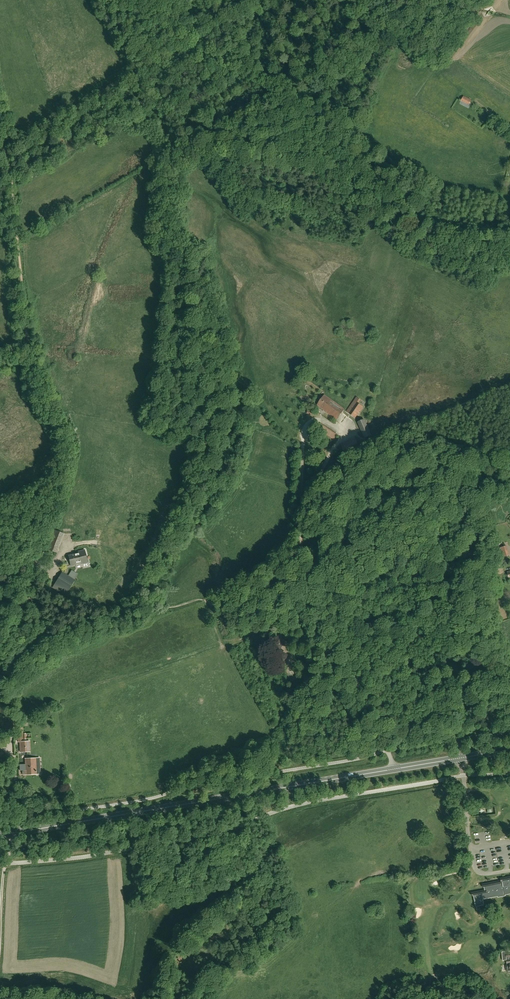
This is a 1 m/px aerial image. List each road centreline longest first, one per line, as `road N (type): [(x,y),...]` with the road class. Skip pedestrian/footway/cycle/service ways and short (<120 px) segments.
road 1 (track): [(38,565),(69,479),(72,439),(30,342),(9,143)]
road 2 (primary): [(0,835),(396,769)]
road 3 (unclassified): [(0,151),(139,72)]
road 4 (unclassified): [(0,651),(38,565),(0,538)]
road 5 (track): [(322,625),(278,630),(294,677),(336,672)]

